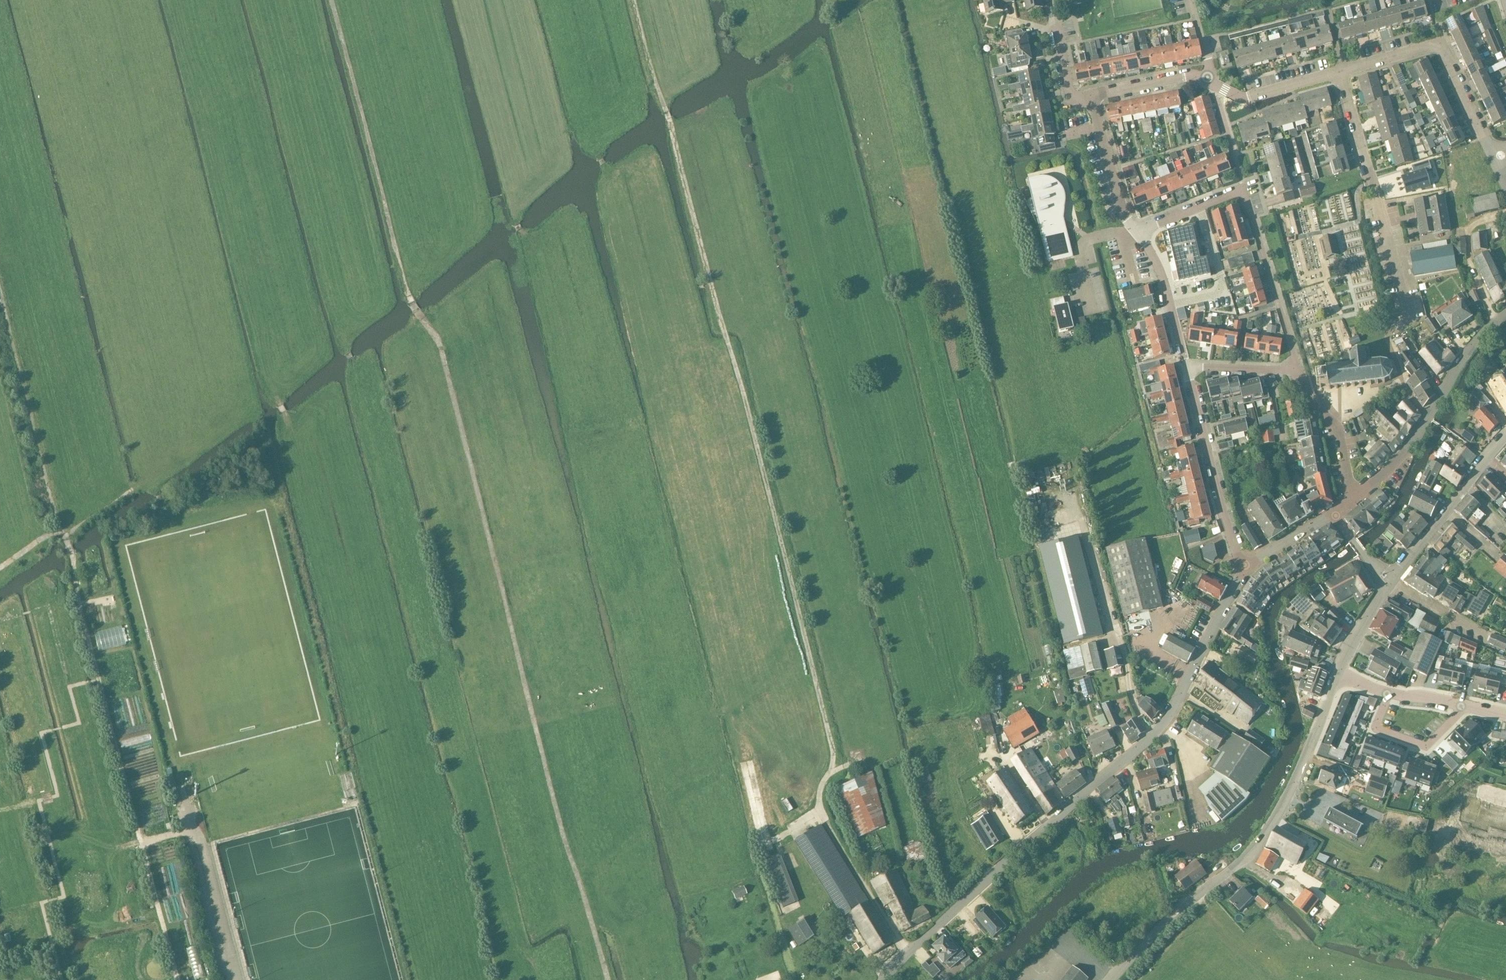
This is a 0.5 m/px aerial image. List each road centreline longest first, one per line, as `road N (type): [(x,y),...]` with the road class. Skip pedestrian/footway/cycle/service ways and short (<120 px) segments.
road 1 (track): [(606,979),(438,339),(404,285),(331,0)]
road 2 (track): [(833,772),(633,0)]
road 3 (track): [(178,979),(0,293)]
road 4 (tertiary): [(883,979),(1166,721),(1244,572)]
road 5 (residential): [(1296,370),(1244,189),(1140,237)]
road 6 (tertiary): [(1337,677),(1278,817),(1252,854),(1176,917)]
road 7 (unclassified): [(1354,499),(1392,469),(1469,349),(1505,316)]
road 8 (residential): [(1505,159),(1487,146),(1439,48),(1340,73)]
road 9 (residential): [(1244,572),(1183,367)]
road 10 (unclassified): [(1395,574),(1505,434)]
road 11 (residential): [(1090,97),(1125,220),(1140,237)]
road 12 (residential): [(1387,694),(1375,729),(1426,747),(1465,706)]
road 13 (residential): [(1354,499),(1338,432),(1296,370)]
road 14 (residential): [(1183,367),(1164,285),(1140,237)]
road 15 (residential): [(1340,73),(1243,100),(1212,83)]
road 16 (residential): [(1212,83),(1182,78),(1090,97)]

